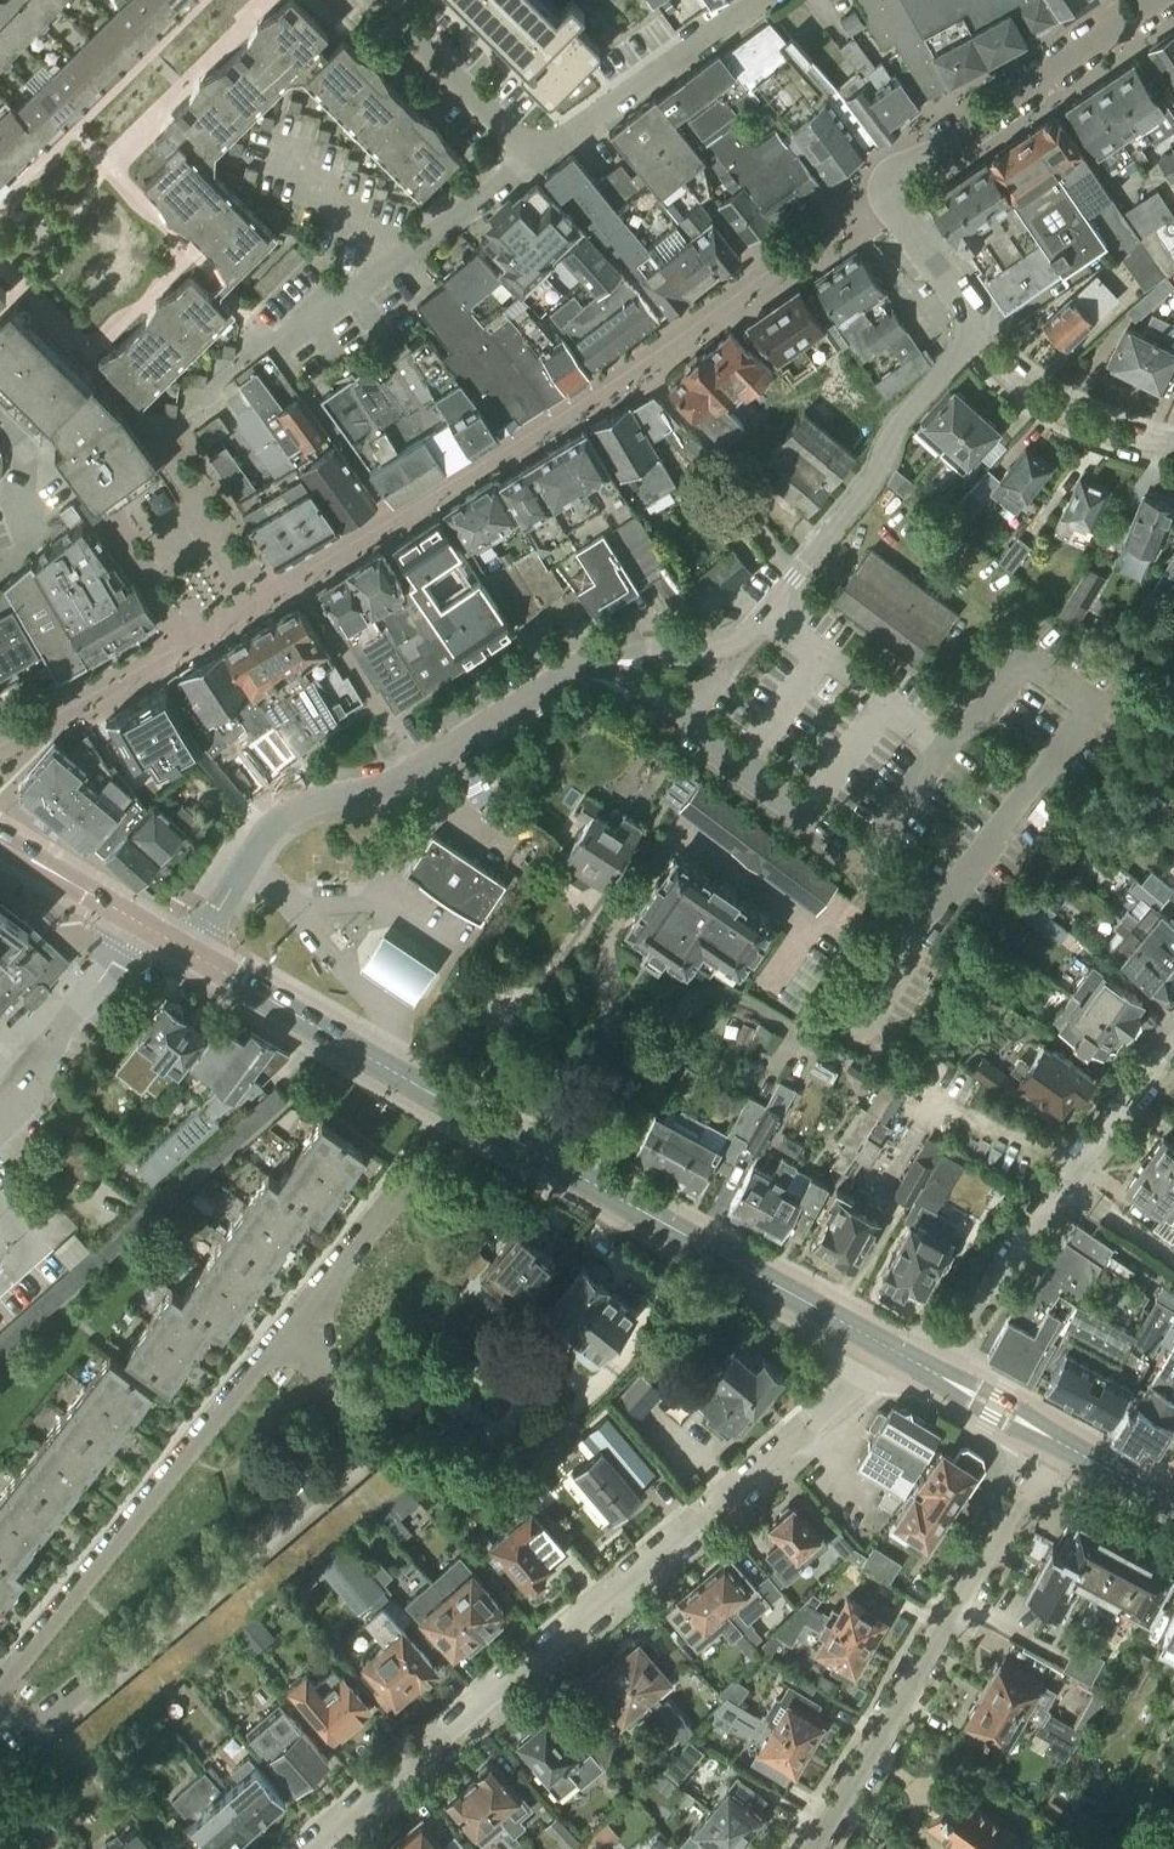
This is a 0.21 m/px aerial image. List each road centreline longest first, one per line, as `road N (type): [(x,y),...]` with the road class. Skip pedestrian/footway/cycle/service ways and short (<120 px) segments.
road 1 (primary): [(887,1348),(193,956)]
road 2 (residential): [(309,1848),(877,1365),(887,1348)]
road 3 (residential): [(0,1717),(33,1727),(360,1454),(351,1402),(297,1327)]
road 4 (residential): [(1159,0),(878,189),(959,303),(963,345)]
road 5 (residential): [(963,345),(748,639),(722,650),(629,654),(597,664)]
road 6 (residential): [(193,956),(280,820),(310,804),(396,784),(597,664)]
road 7 (residential): [(813,1848),(1055,1441)]
road 8 (residential): [(297,1327),(0,1677)]
road 9 (residential): [(938,1376),(1040,1216),(1173,1047)]
road 10 (residential): [(274,343),(538,161)]
road 11 (residential): [(538,161),(765,0)]
road 12 (residential): [(963,345),(1070,422),(1115,442),(1173,447)]
road 13 (residential): [(538,161),(375,0)]
road 14 (primary): [(193,956),(0,842)]
road 15 (residential): [(297,1327),(404,1185)]
road 16 (primary): [(1173,1506),(1055,1441)]
road 17 (primary): [(1055,1441),(938,1376)]

